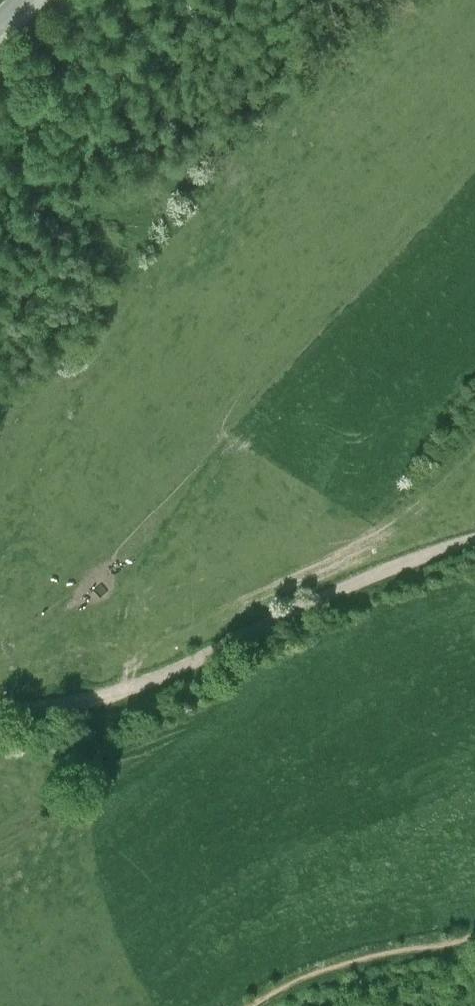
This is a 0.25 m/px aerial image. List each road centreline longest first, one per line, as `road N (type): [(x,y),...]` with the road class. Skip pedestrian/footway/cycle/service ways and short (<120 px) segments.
road 1 (track): [(474,544),(290,616),(127,693),(0,714)]

